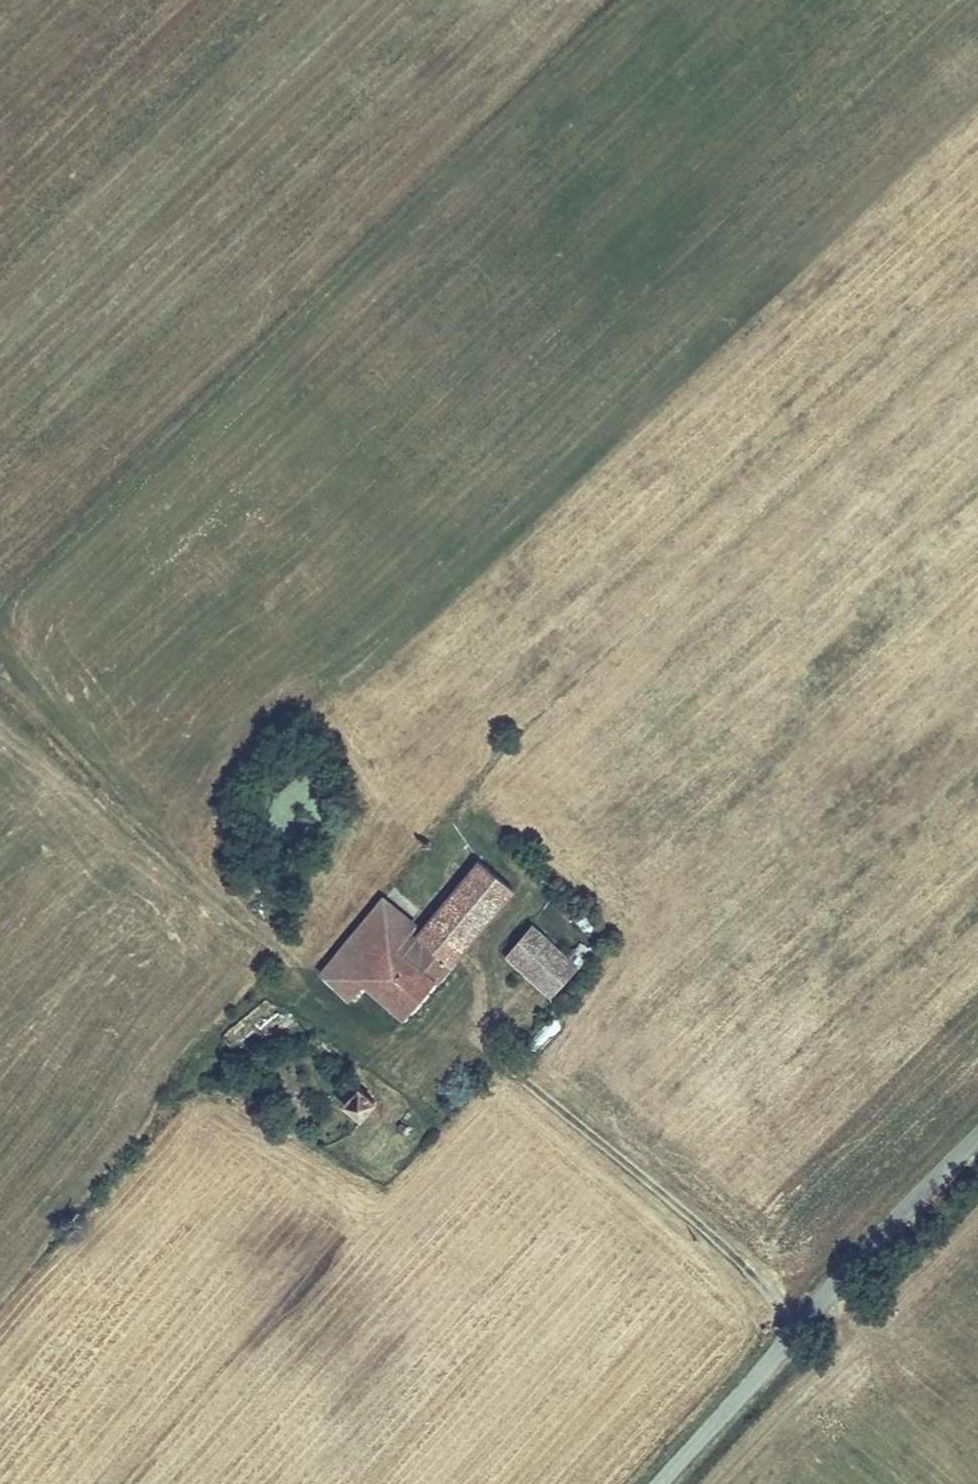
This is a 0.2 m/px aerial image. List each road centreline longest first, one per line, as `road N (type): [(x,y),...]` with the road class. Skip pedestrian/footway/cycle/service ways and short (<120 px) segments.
road 1 (unclassified): [(977,1135),(658,1483)]

